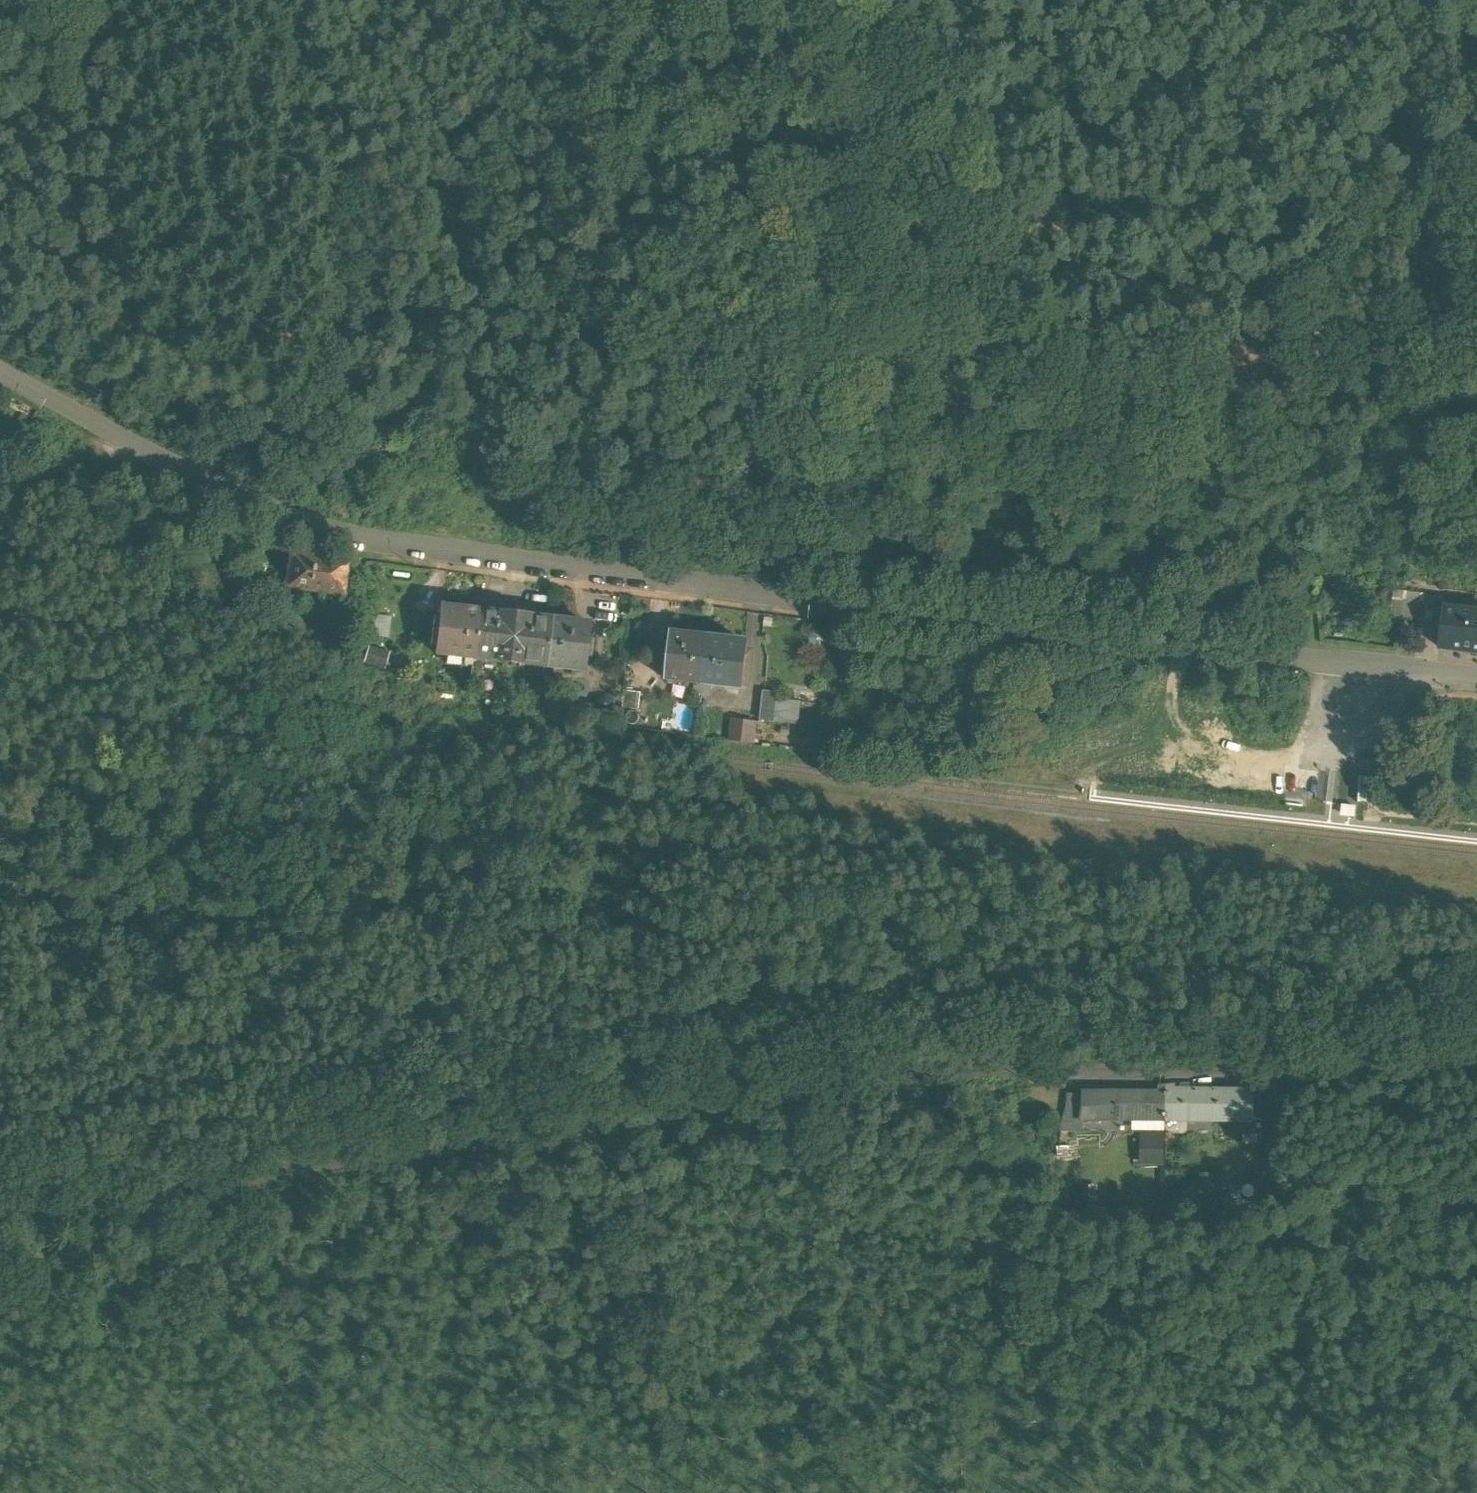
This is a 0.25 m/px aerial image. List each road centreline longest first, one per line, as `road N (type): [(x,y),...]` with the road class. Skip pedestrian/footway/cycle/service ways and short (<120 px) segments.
road 1 (residential): [(1476,1064),(901,1068),(0,1210)]
road 2 (residential): [(0,366),(200,478),(385,542),(1325,659)]
road 3 (track): [(1179,642),(1172,698),(1185,736),(1198,748),(1266,755),(1324,749)]
road 4 (track): [(170,463),(147,512),(100,554),(82,599),(60,606),(52,623)]
road 5 (residential): [(1476,677),(1325,659)]

